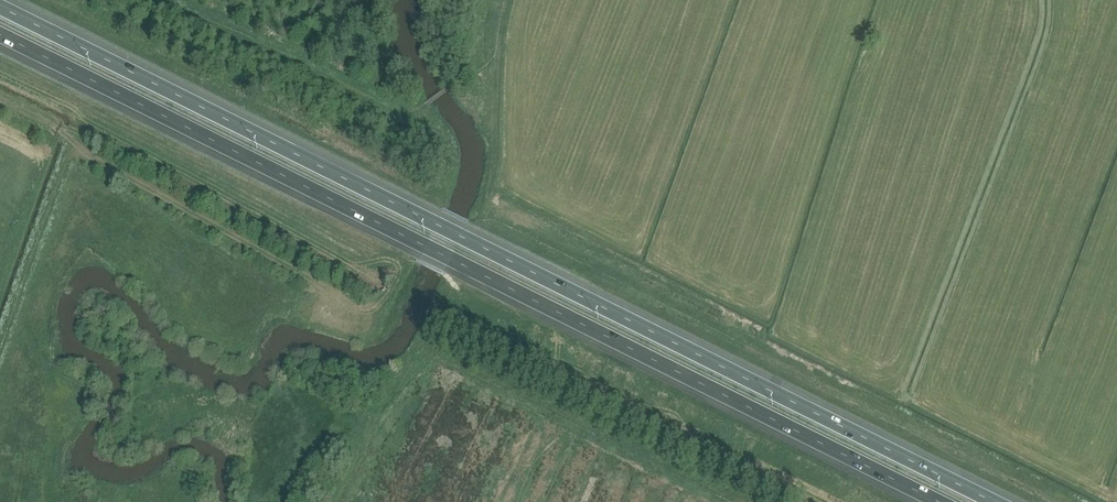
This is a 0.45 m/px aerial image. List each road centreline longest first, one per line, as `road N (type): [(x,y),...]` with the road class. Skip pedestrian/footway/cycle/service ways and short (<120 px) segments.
road 1 (motorway): [(1005,501),(0,7)]
road 2 (motorway): [(0,34),(939,501)]

